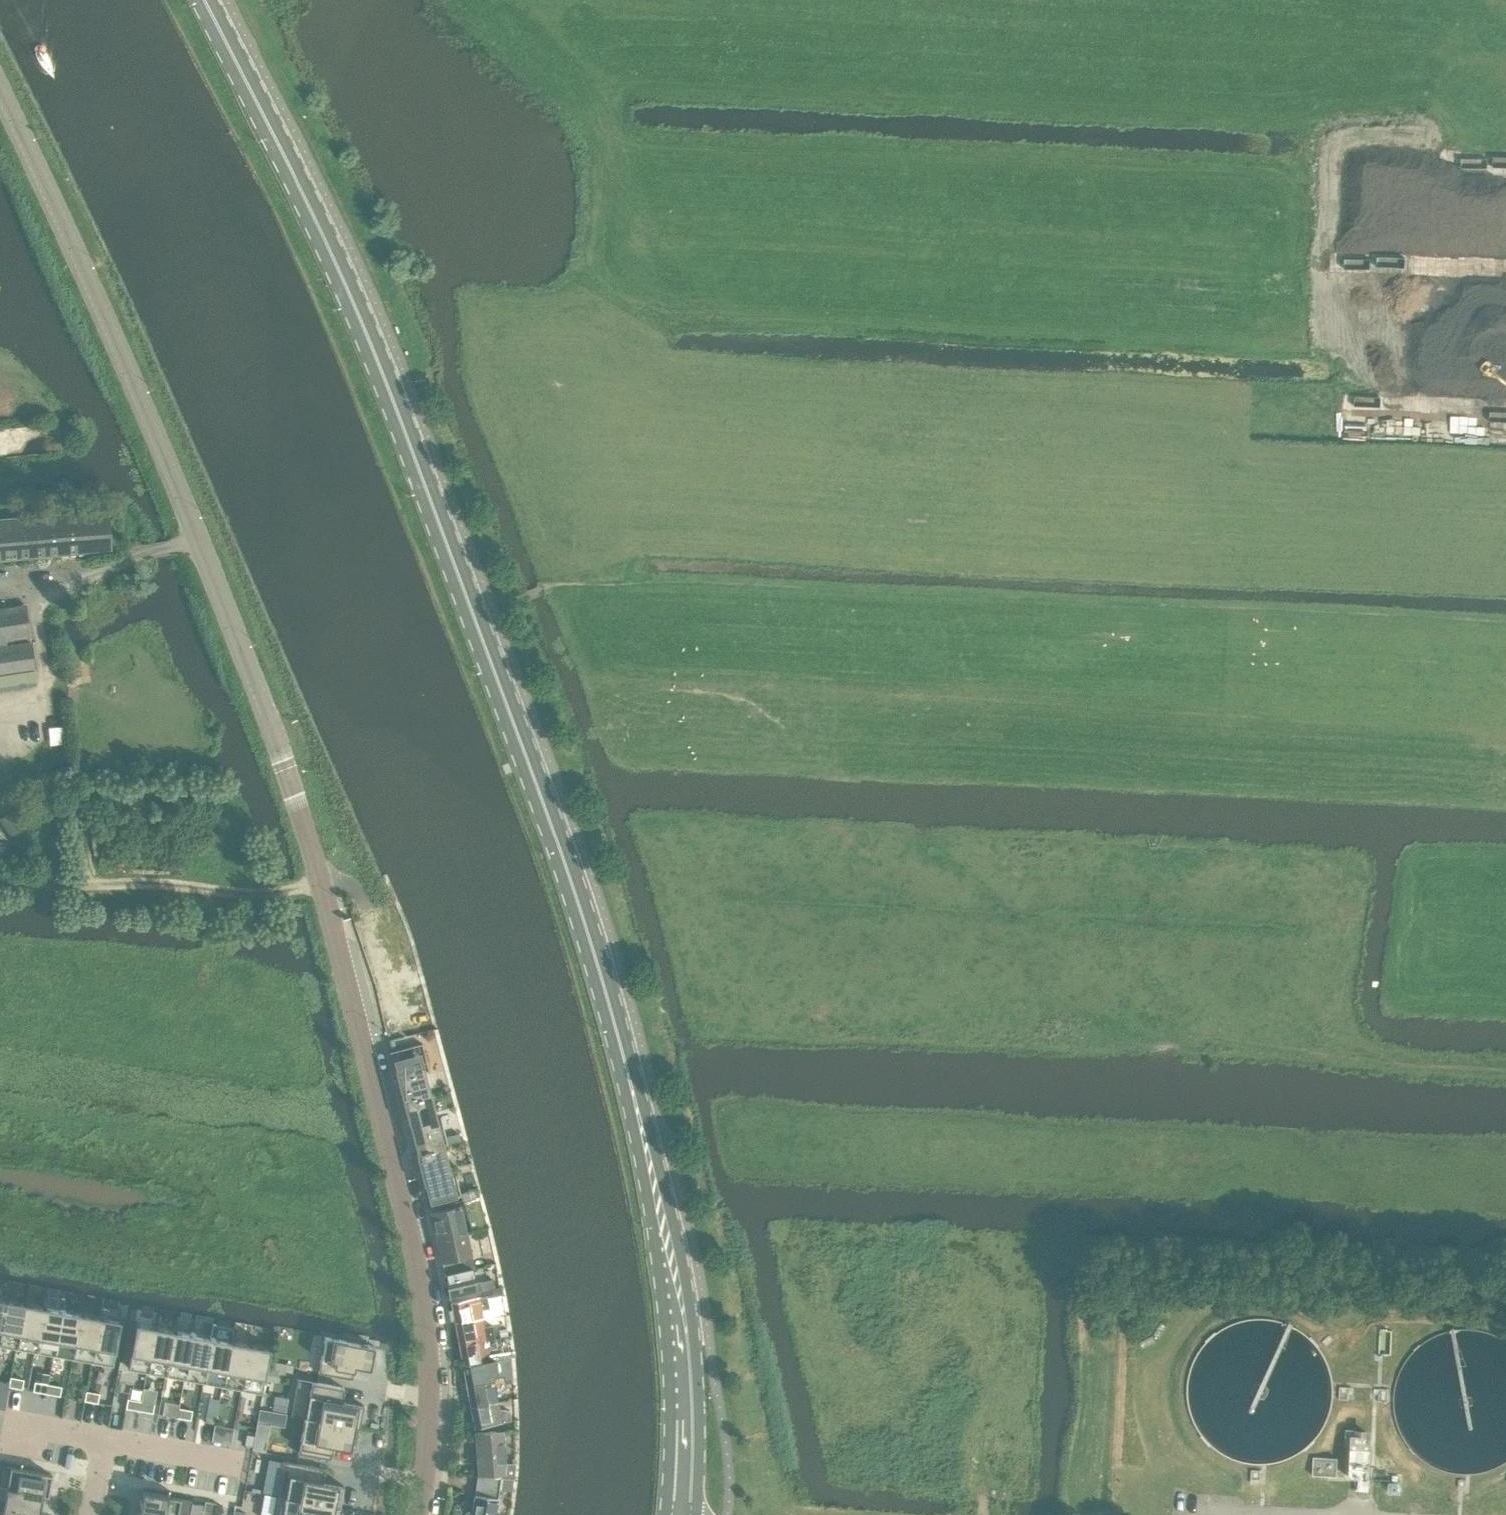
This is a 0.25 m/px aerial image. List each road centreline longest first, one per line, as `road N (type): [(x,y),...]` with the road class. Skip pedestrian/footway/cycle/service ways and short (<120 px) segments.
road 1 (primary): [(682,1514),(678,1296),(607,998),(383,374),(205,0)]
road 2 (tertiary): [(419,1514),(432,1406),(420,1278),(323,886),(199,535),(0,93)]
road 3 (track): [(323,886),(270,896),(171,882),(0,881)]
road 4 (residential): [(105,1443),(245,1469)]

